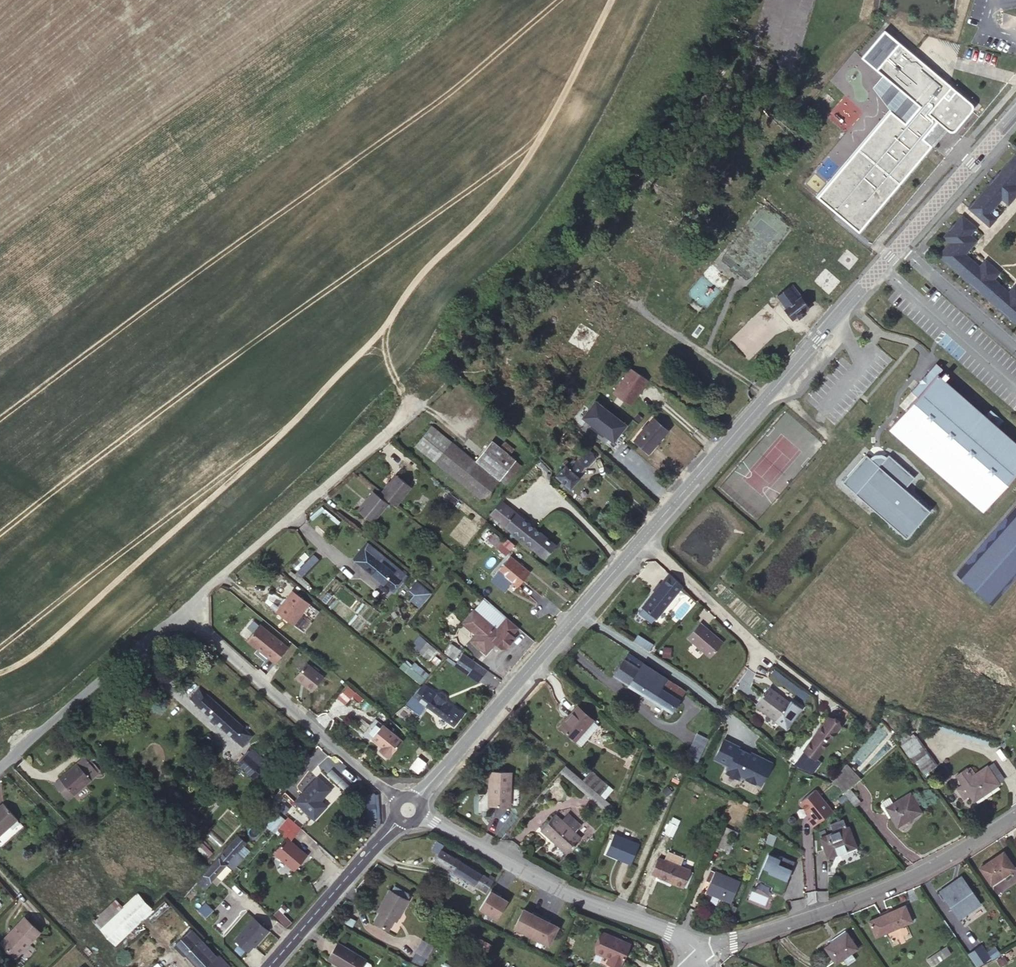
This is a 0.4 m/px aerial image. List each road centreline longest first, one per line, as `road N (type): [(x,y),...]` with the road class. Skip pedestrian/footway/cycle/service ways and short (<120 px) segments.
road 1 (tertiary): [(409,810),(898,246)]
road 2 (residential): [(180,610),(443,379)]
road 3 (residential): [(1015,809),(905,879),(700,953)]
road 4 (residential): [(700,953),(559,891),(409,810)]
road 5 (residential): [(409,810),(180,610)]
road 6 (residential): [(0,766),(180,610)]
road 7 (track): [(165,0),(0,161)]
road 8 (tertiary): [(270,966),(409,810)]
road 9 (tertiary): [(898,246),(1015,112)]
road 10 (residential): [(1015,347),(898,246)]

